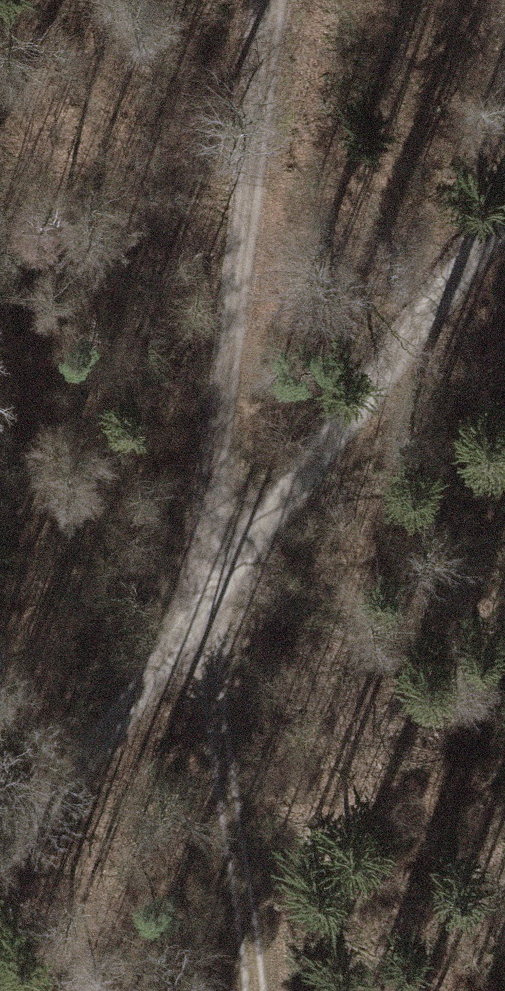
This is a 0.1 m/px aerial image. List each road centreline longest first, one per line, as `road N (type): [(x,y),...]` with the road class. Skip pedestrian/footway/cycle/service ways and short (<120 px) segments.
road 1 (track): [(275,0),(203,604)]
road 2 (track): [(504,215),(203,604)]
road 3 (track): [(253,990),(203,604)]

